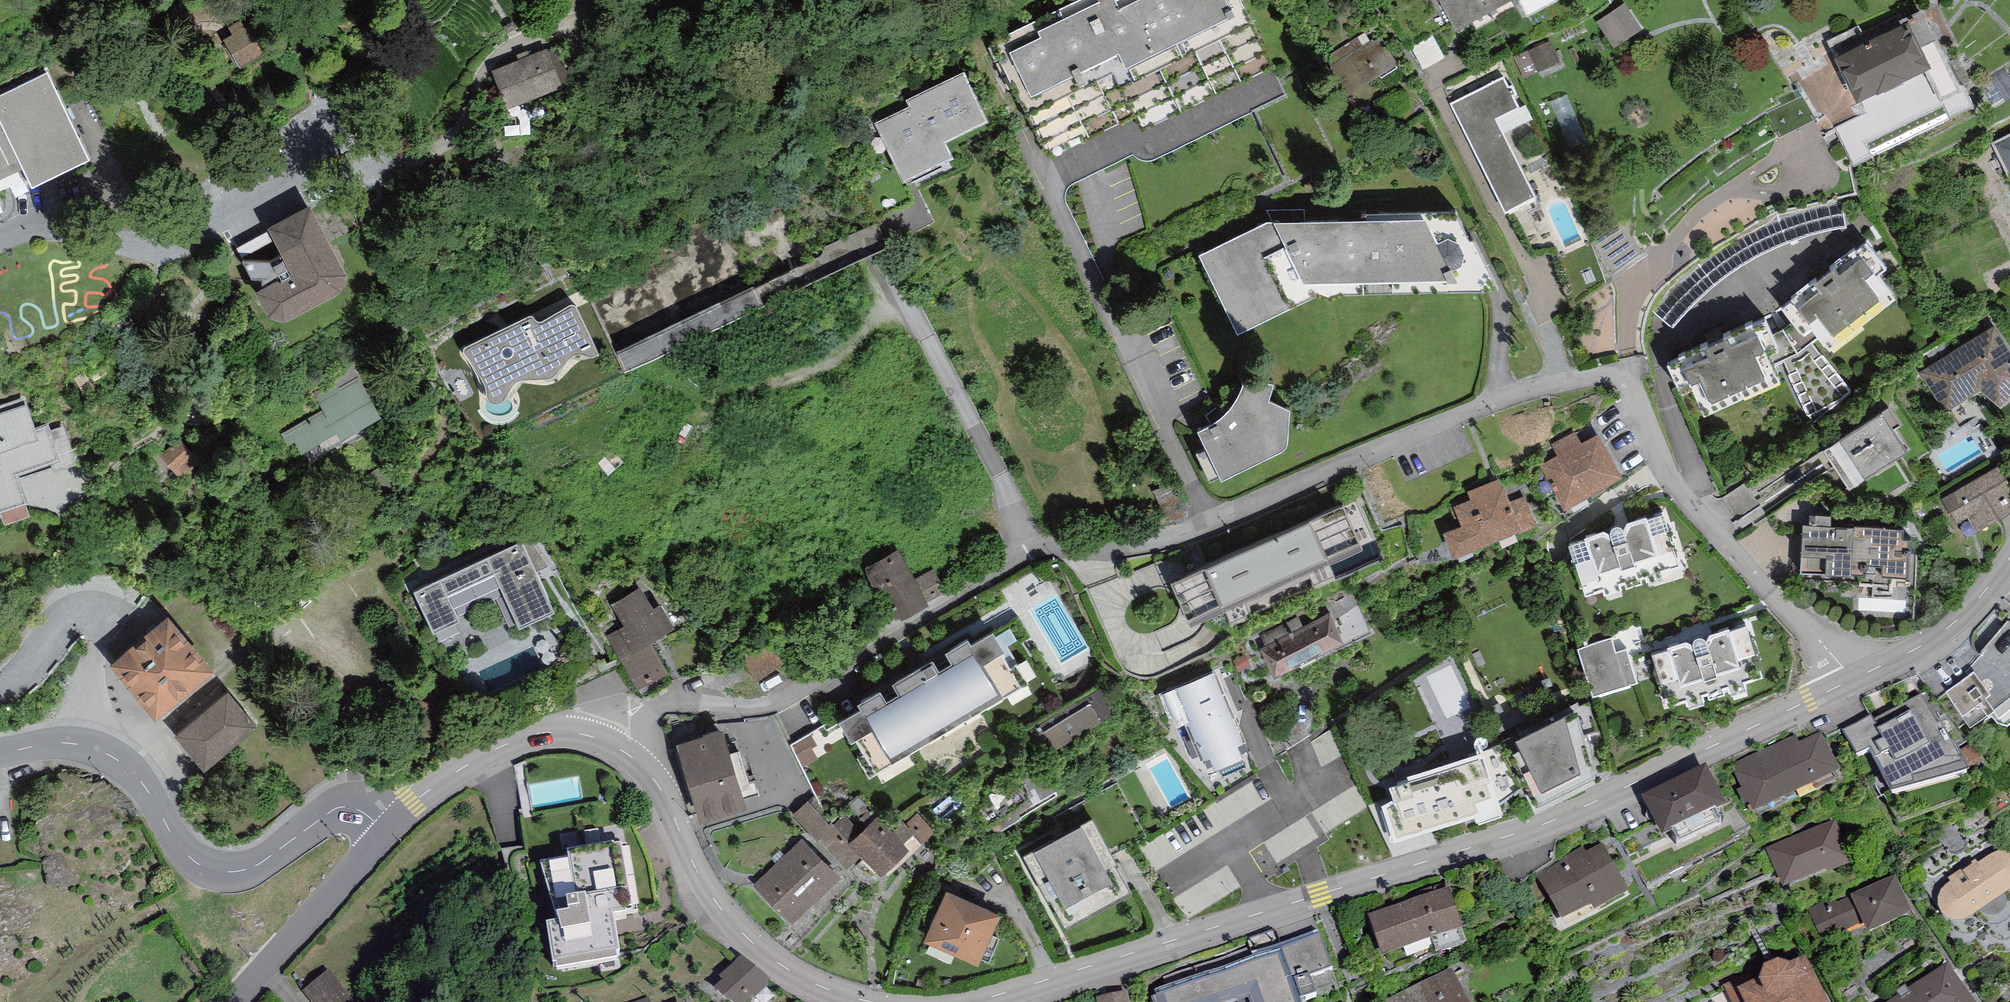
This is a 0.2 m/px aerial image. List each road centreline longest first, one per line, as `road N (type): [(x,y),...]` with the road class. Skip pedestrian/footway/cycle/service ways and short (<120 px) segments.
road 1 (primary): [(201,1001),(1008,0)]
road 2 (residential): [(971,1001),(1603,801),(1936,637),(2009,556)]
road 3 (residential): [(868,1001),(794,976),(740,936),(703,883),(663,792),(606,742),(549,733),(508,744),(430,788),(385,831)]
road 4 (residential): [(385,831),(357,810),(336,808),(266,859),(213,871),(181,848),(141,782),(113,757),(67,743),(0,753)]
road 5 (residential): [(234,1001),(385,831)]

